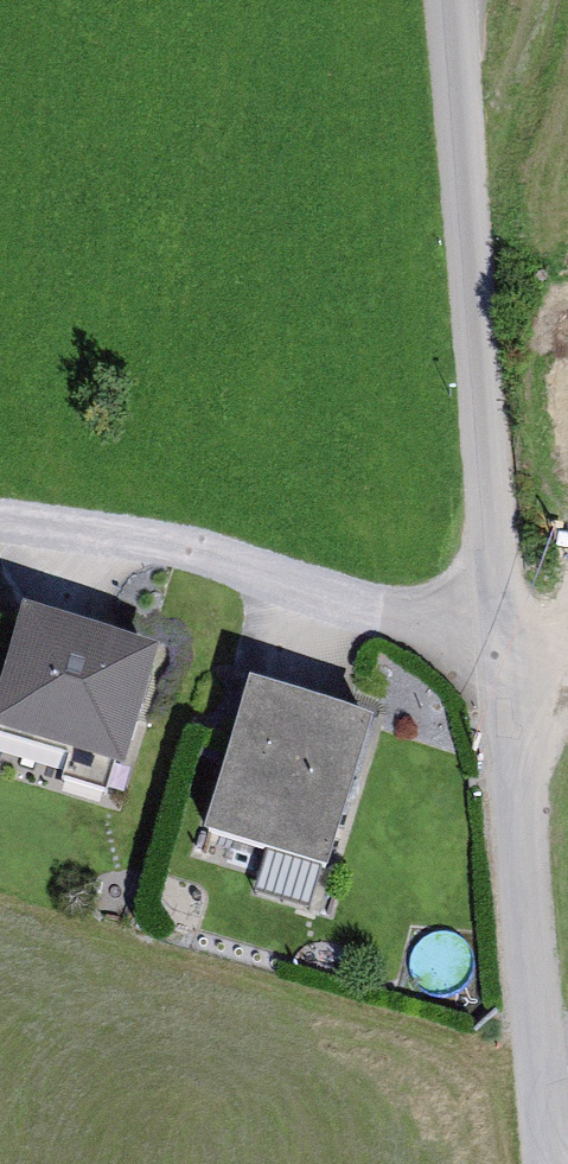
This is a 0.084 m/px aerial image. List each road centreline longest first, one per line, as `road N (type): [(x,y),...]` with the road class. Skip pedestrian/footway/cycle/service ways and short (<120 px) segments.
road 1 (unclassified): [(503,636),(450,0)]
road 2 (unclassified): [(552,1163),(503,636)]
road 3 (residential): [(503,636),(474,637),(138,537),(0,519)]

